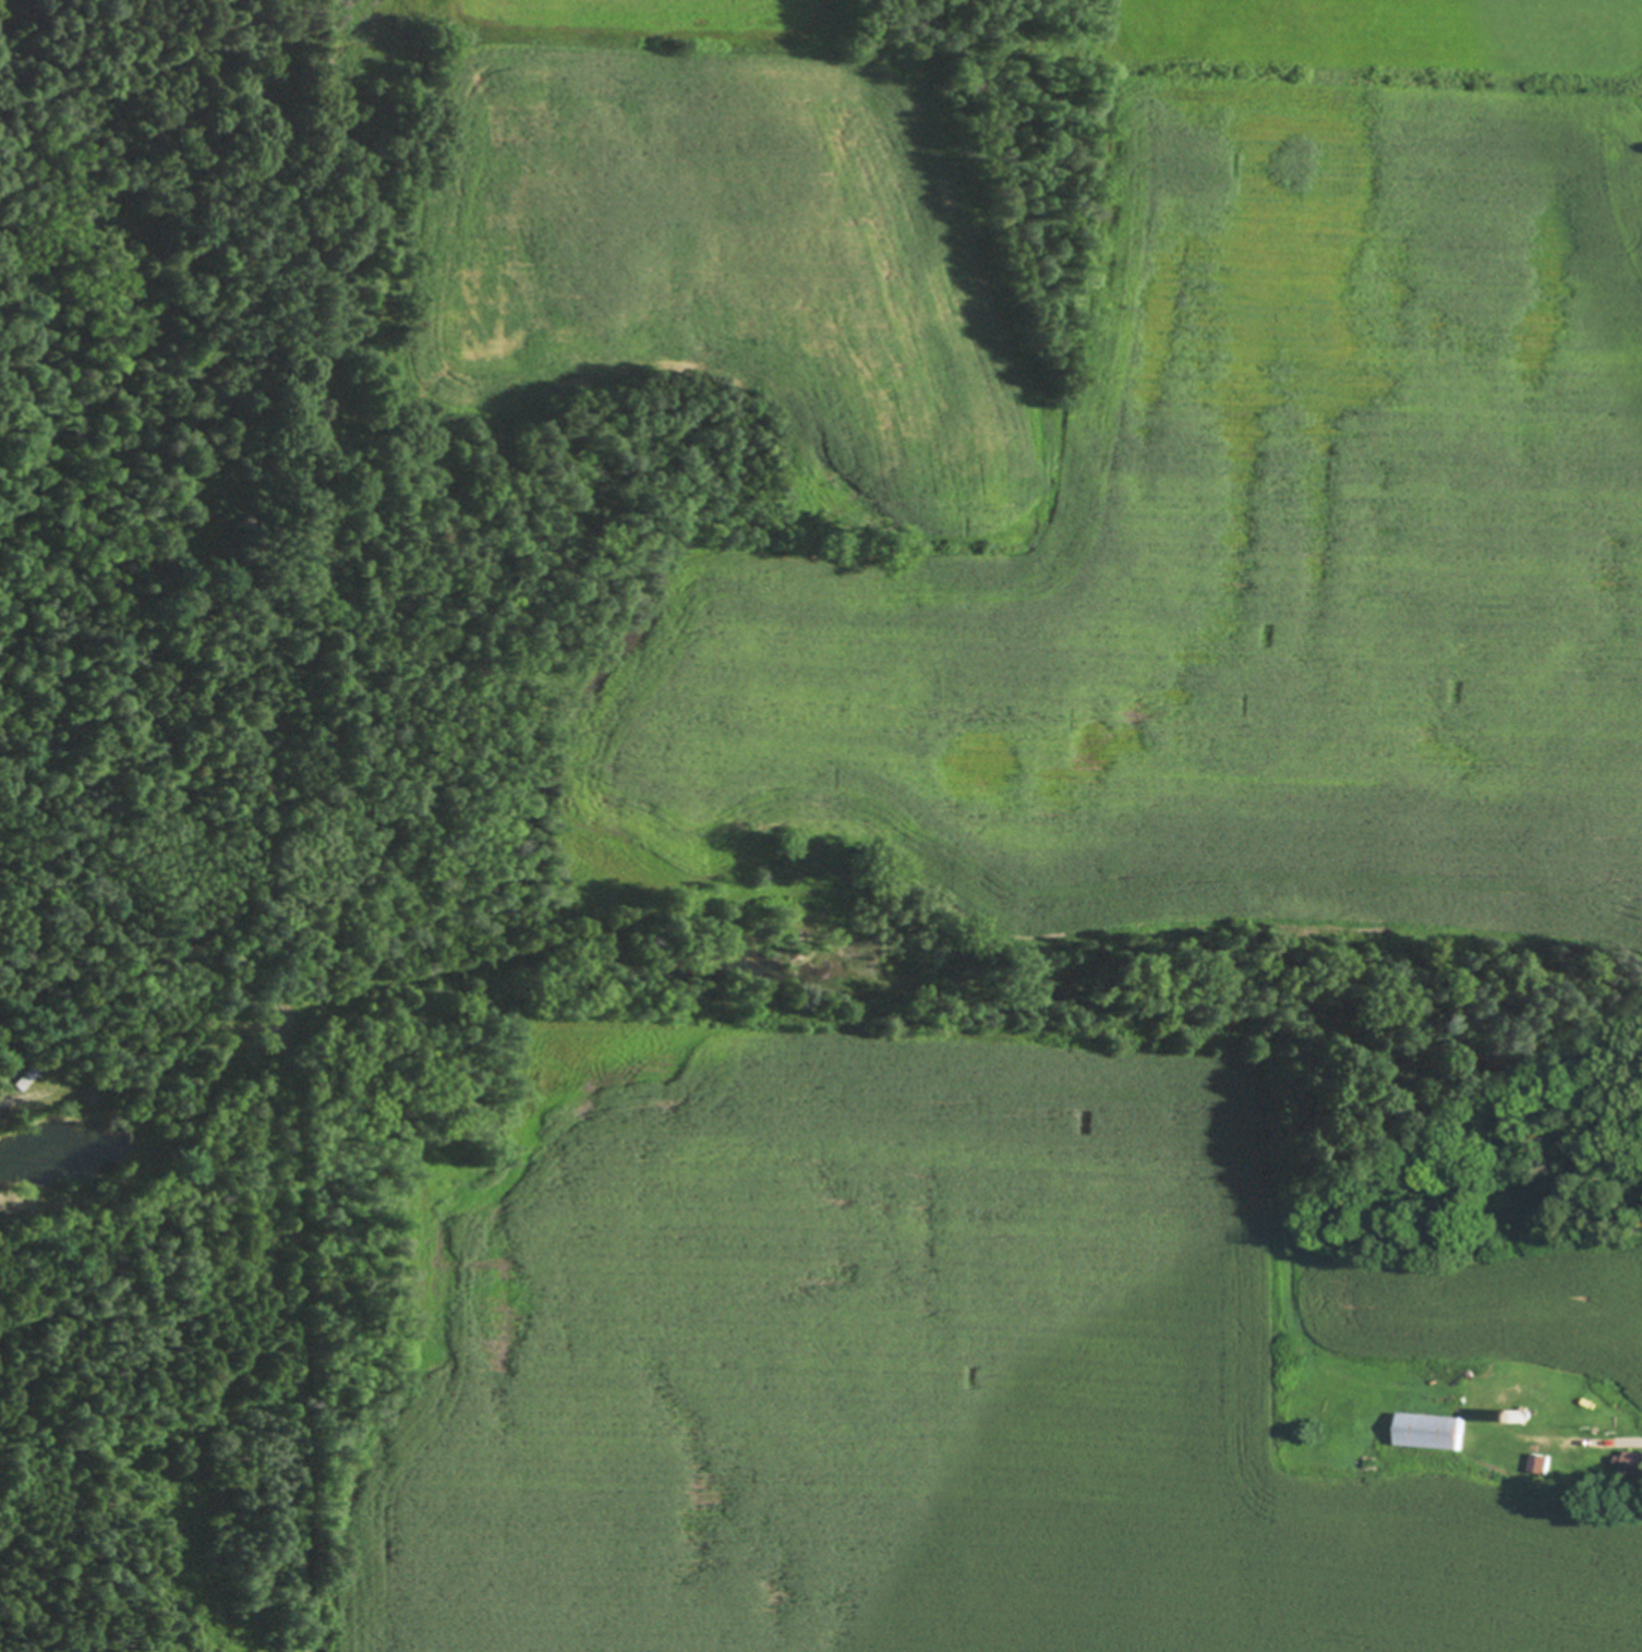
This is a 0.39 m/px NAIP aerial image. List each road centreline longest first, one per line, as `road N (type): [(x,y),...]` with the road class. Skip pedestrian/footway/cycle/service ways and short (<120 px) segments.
road 1 (residential): [(296,1651),(277,1044)]

